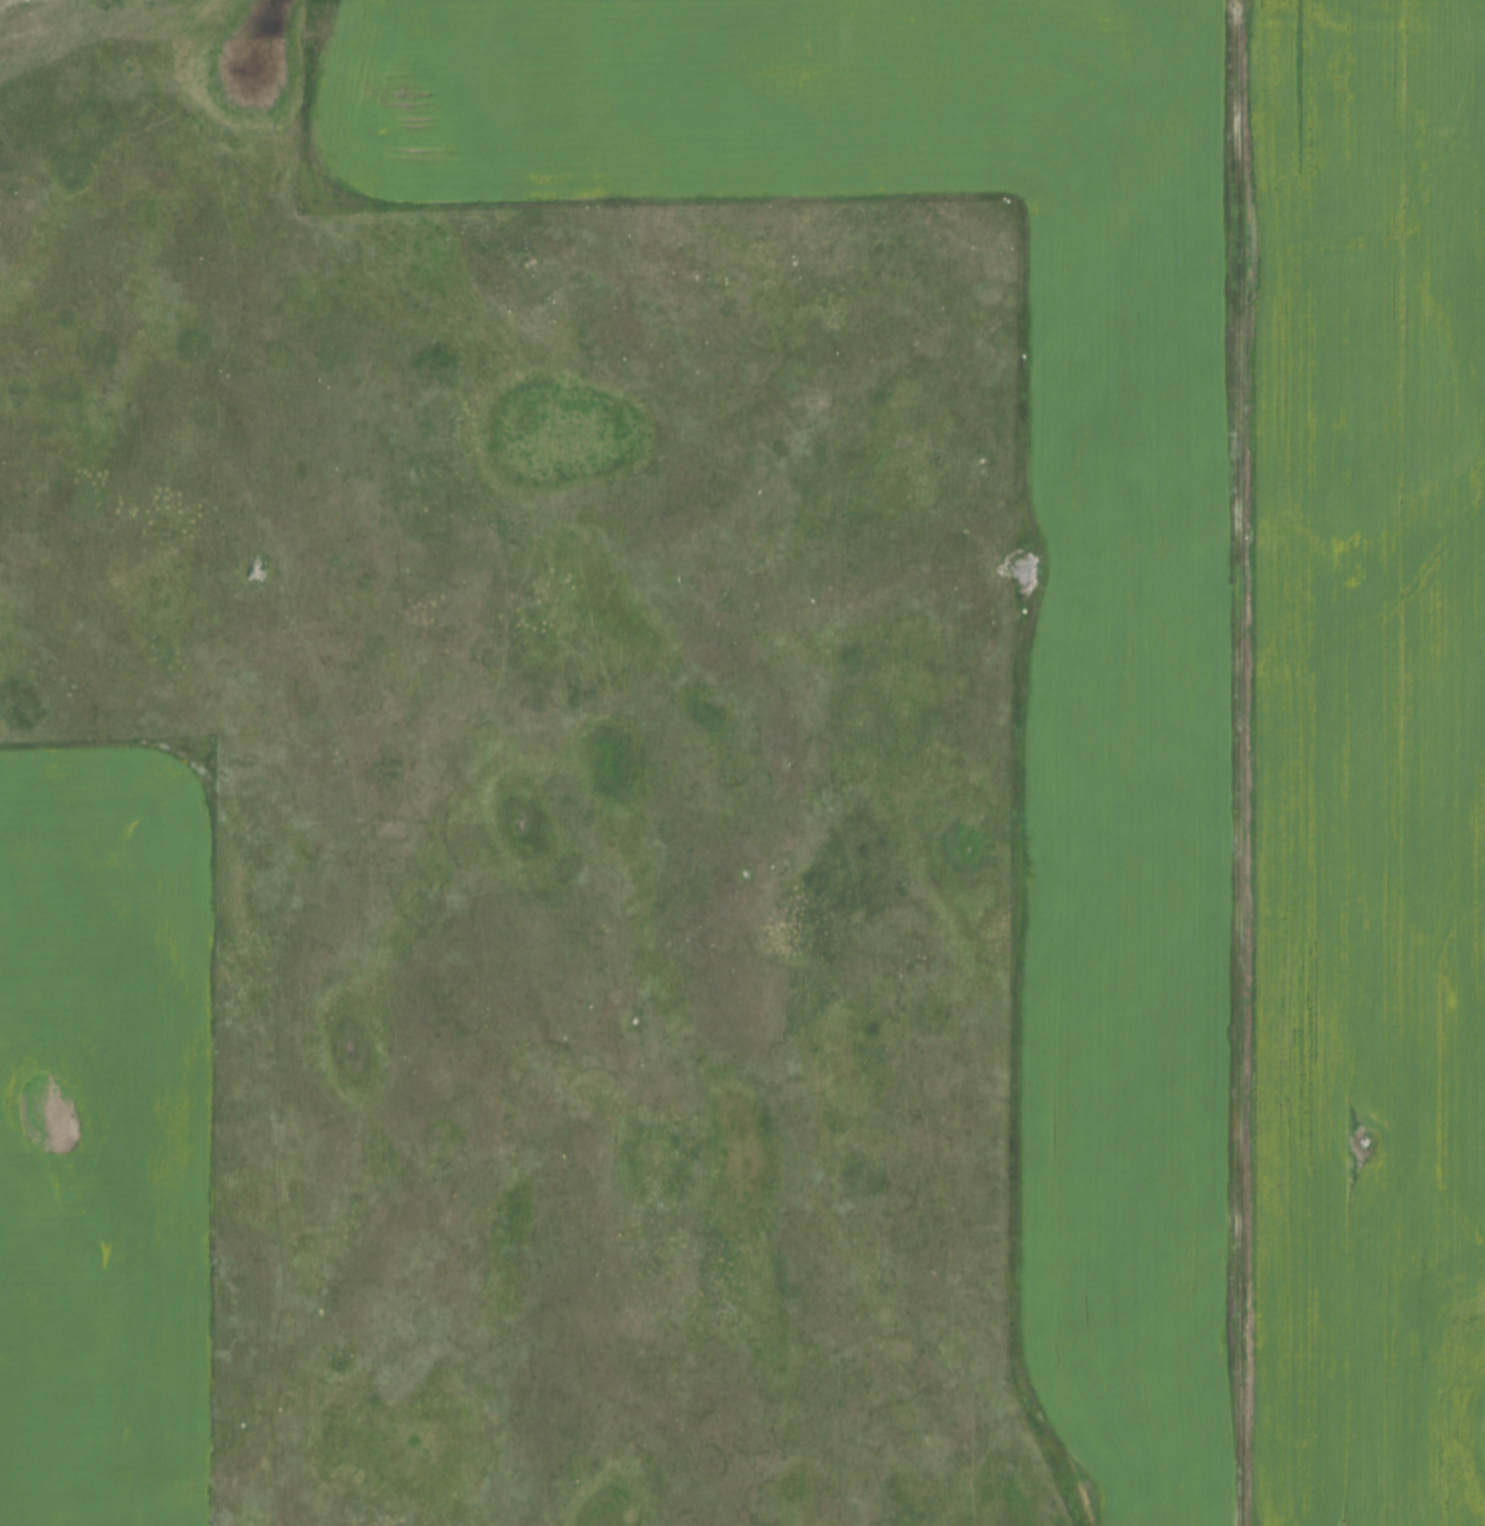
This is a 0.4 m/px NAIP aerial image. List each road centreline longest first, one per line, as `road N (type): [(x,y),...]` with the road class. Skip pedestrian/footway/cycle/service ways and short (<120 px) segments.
road 1 (track): [(1238,1525),(1235,0)]

